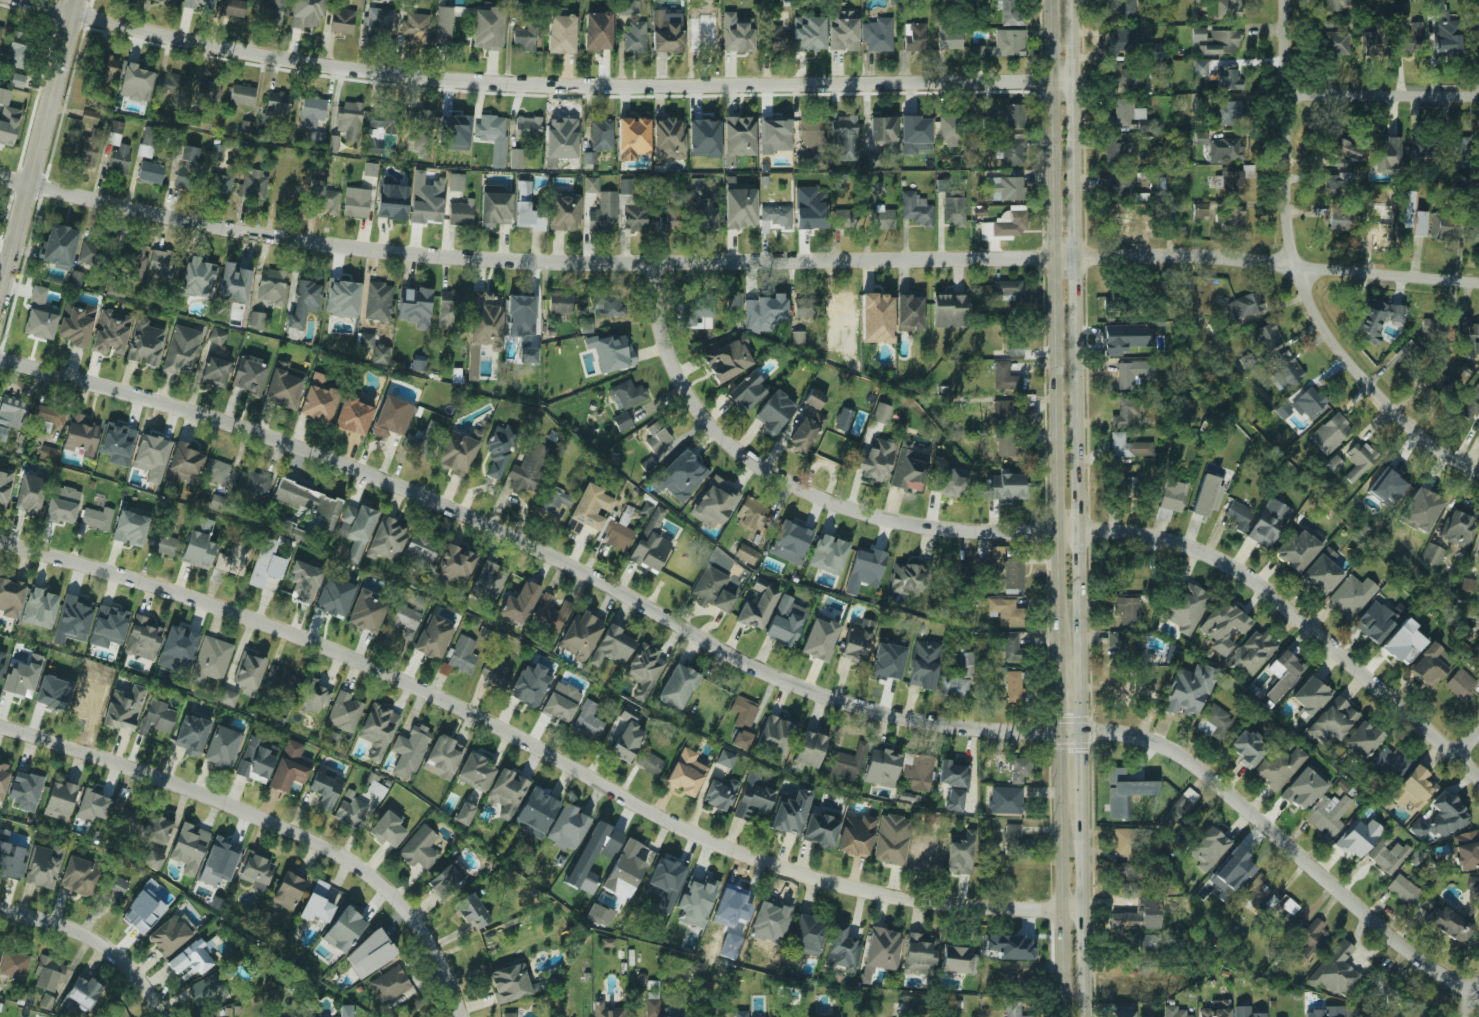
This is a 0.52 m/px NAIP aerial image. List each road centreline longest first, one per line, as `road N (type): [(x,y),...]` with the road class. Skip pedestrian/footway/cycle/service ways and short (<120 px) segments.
road 1 (residential): [(1478,282),(1133,249),(656,262),(443,256),(208,224),(0,176)]
road 2 (residential): [(1039,910),(952,907),(790,869),(634,802),(352,655),(185,594),(0,541)]
road 3 (residential): [(1036,733),(940,726),(816,693),(751,667),(462,511),(251,429),(0,357)]
road 4 (residential): [(1079,79),(494,83),(324,66),(34,0)]
road 5 (secondary): [(1080,734),(1078,0)]
road 6 (secondary): [(1046,0),(1052,631)]
road 7 (residential): [(461,1016),(422,932),(343,857),(155,776),(0,726)]
road 8 (residential): [(1022,532),(915,525),(854,510),(763,467),(721,433),(684,380),(668,341),(656,262)]
road 9 (tertiary): [(1478,996),(1389,938),(1187,760),(1136,737),(1101,734)]
road 10 (residential): [(1478,780),(1253,580),(1188,548),(1102,531)]
road 11 (tertiary): [(0,305),(79,0)]
road 12 (secondary): [(1052,733),(1063,1016)]
road 13 (residential): [(1297,264),(1345,359),(1418,434),(1478,473)]
road 14 (residential): [(1297,264),(1286,0)]
road 15 (residential): [(164,1016),(144,983),(101,942),(0,909)]
road 16 (secondary): [(1083,1016),(1081,812)]
road 17 (residential): [(1478,96),(1286,95)]

